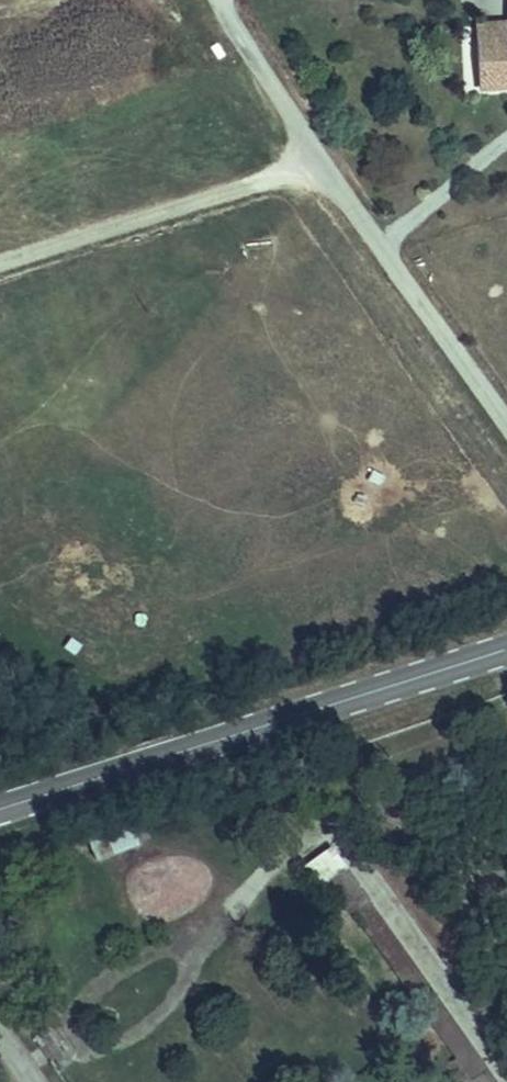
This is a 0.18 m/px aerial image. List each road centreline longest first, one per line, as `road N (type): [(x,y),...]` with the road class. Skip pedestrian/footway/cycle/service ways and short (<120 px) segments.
road 1 (secondary): [(506,647),(0,810)]
road 2 (unclassified): [(506,426),(318,163),(219,0)]

